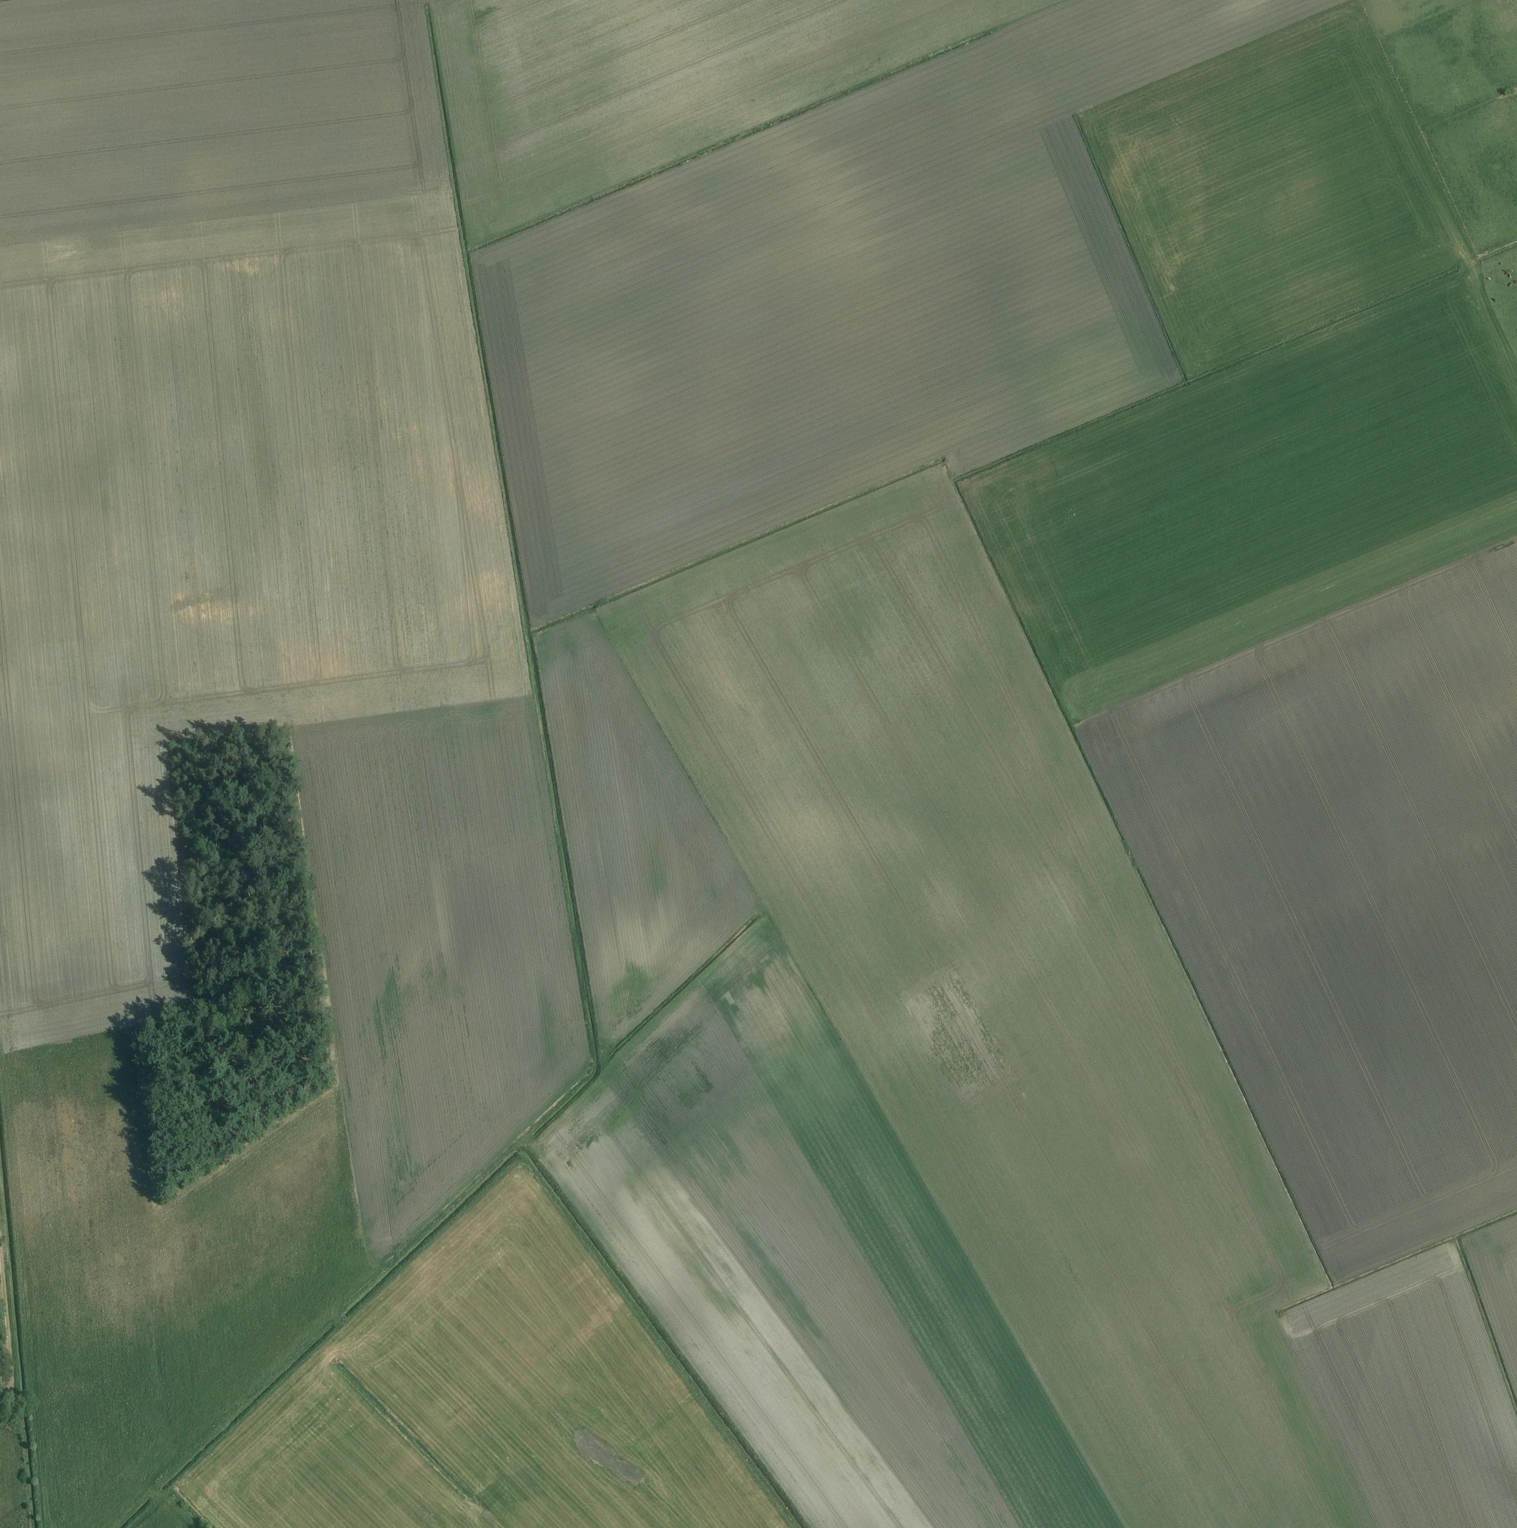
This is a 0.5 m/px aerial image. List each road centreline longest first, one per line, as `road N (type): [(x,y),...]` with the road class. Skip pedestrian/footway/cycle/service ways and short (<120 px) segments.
road 1 (track): [(822,1527),(548,1158),(523,1138)]
road 2 (track): [(0,1249),(11,1372),(0,1395)]

